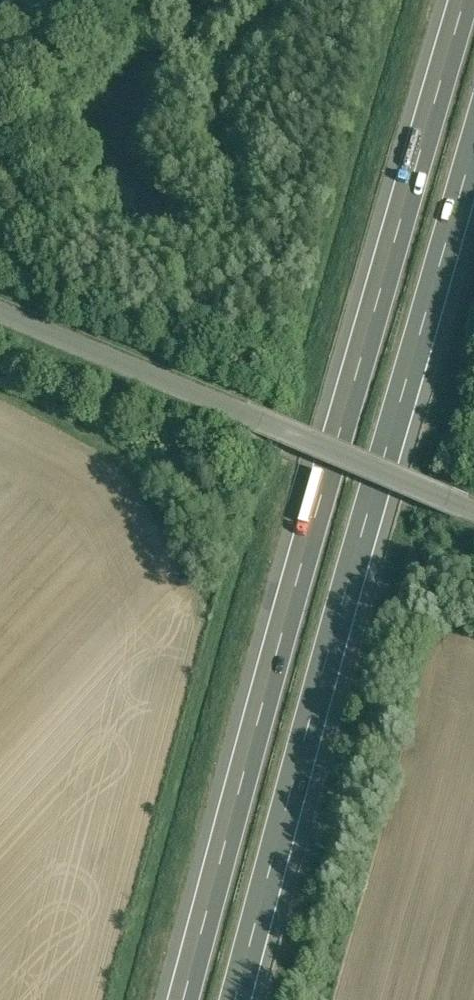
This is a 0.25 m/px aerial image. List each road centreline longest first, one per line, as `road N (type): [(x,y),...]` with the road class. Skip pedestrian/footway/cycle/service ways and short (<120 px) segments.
road 1 (motorway): [(451,0),(172,999)]
road 2 (motorway): [(247,999),(473,183)]
road 3 (residential): [(0,307),(473,522)]

